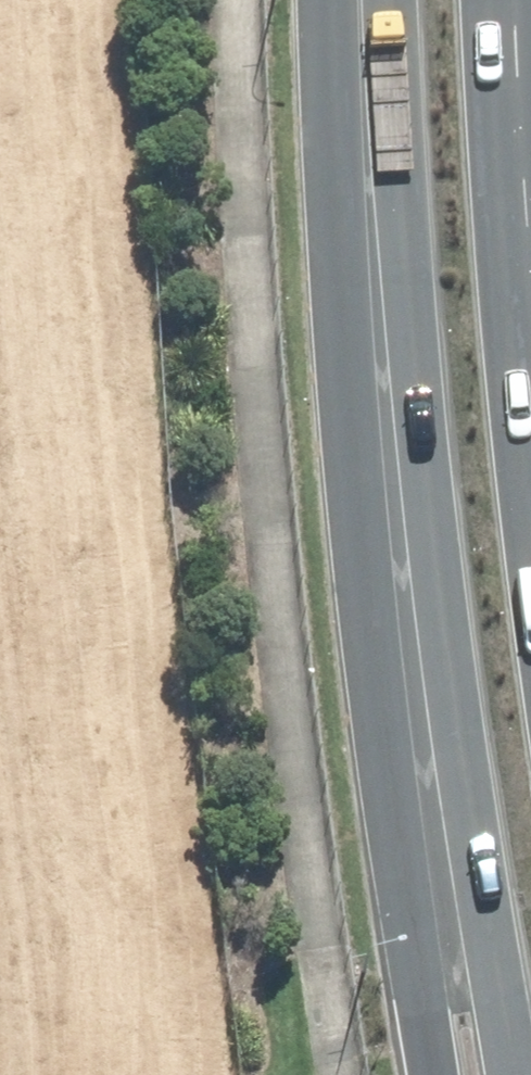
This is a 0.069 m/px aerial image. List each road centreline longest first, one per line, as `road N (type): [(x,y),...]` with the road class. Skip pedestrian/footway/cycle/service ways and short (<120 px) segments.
road 1 (primary): [(420,691),(373,0)]
road 2 (primary): [(506,1074),(420,691)]
road 3 (motorway): [(438,1074),(420,861),(420,691)]

